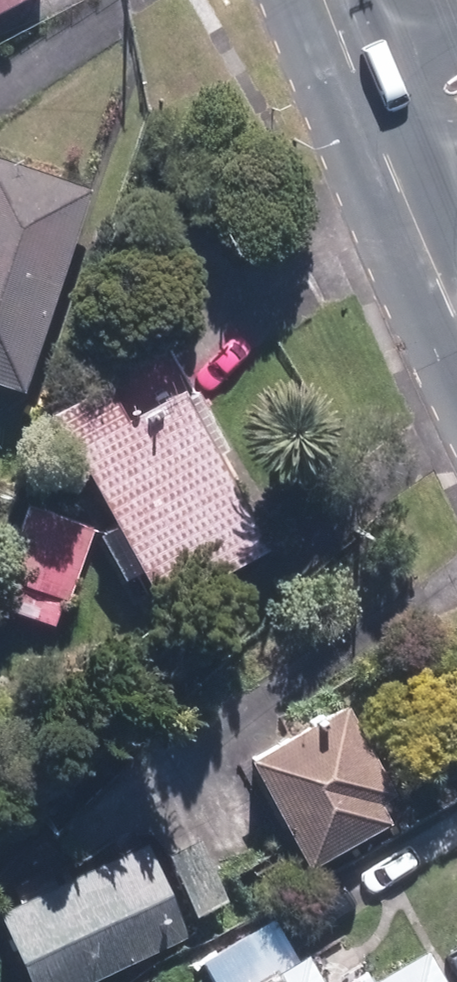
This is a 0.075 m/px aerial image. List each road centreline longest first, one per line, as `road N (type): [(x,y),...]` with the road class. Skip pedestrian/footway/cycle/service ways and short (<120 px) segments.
road 1 (secondary): [(378,132),(456,322)]
road 2 (secondary): [(324,0),(378,132)]

